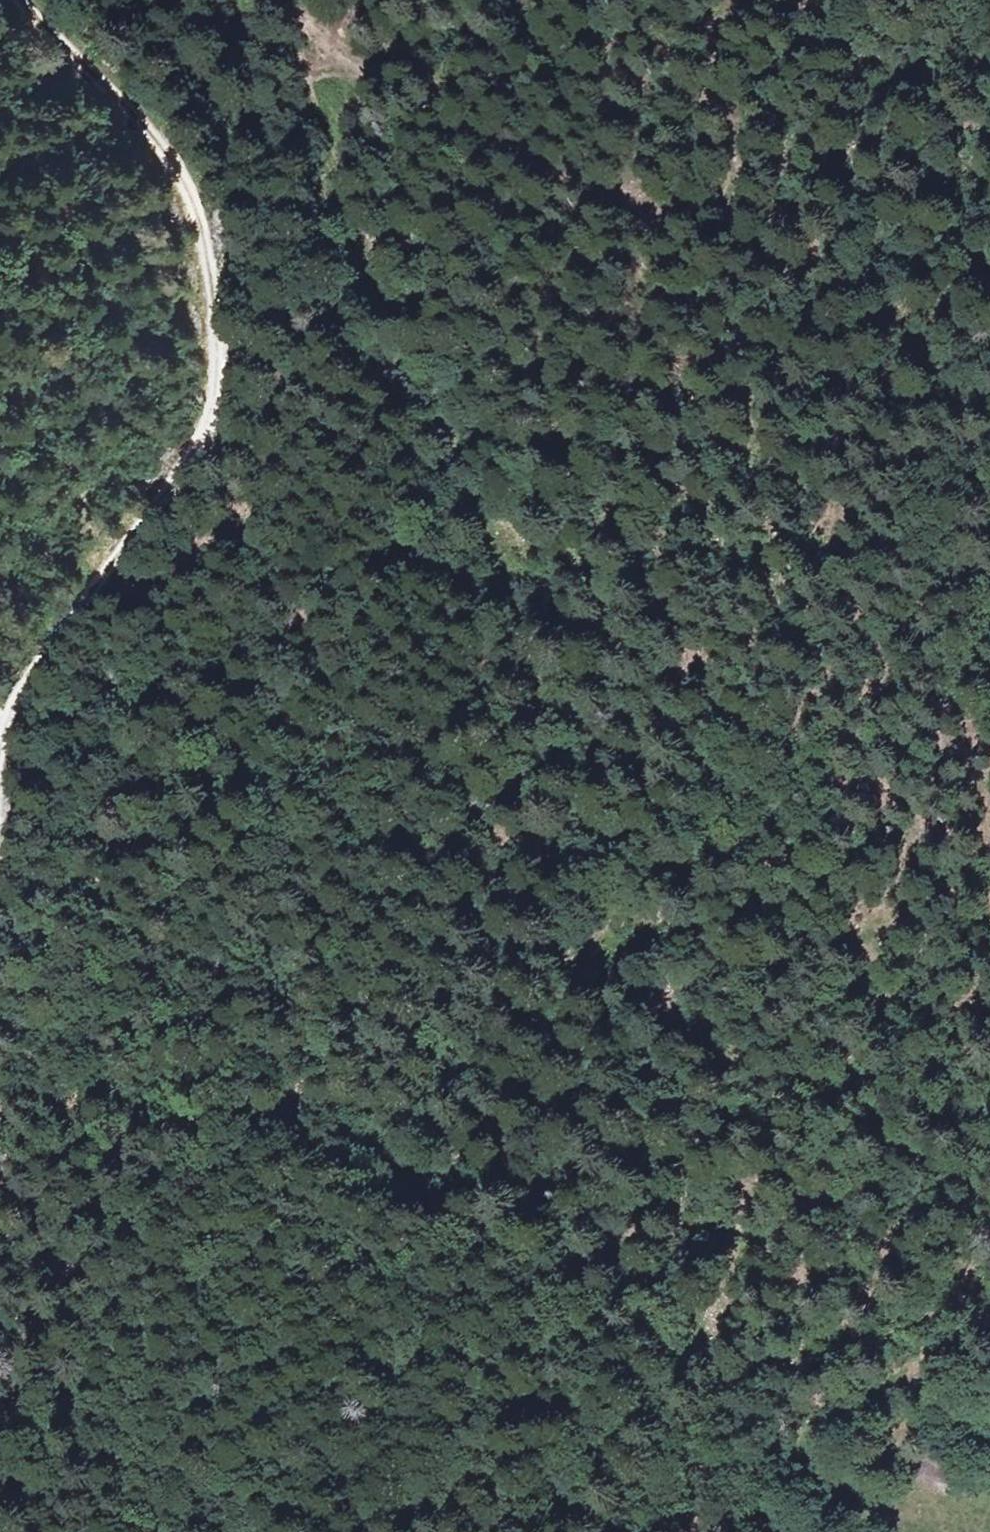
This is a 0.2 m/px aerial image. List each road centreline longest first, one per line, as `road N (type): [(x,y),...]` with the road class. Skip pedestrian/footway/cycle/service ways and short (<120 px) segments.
road 1 (track): [(0,833),(5,736),(45,665),(199,451),(226,383),(215,234),(185,160),(35,0)]

